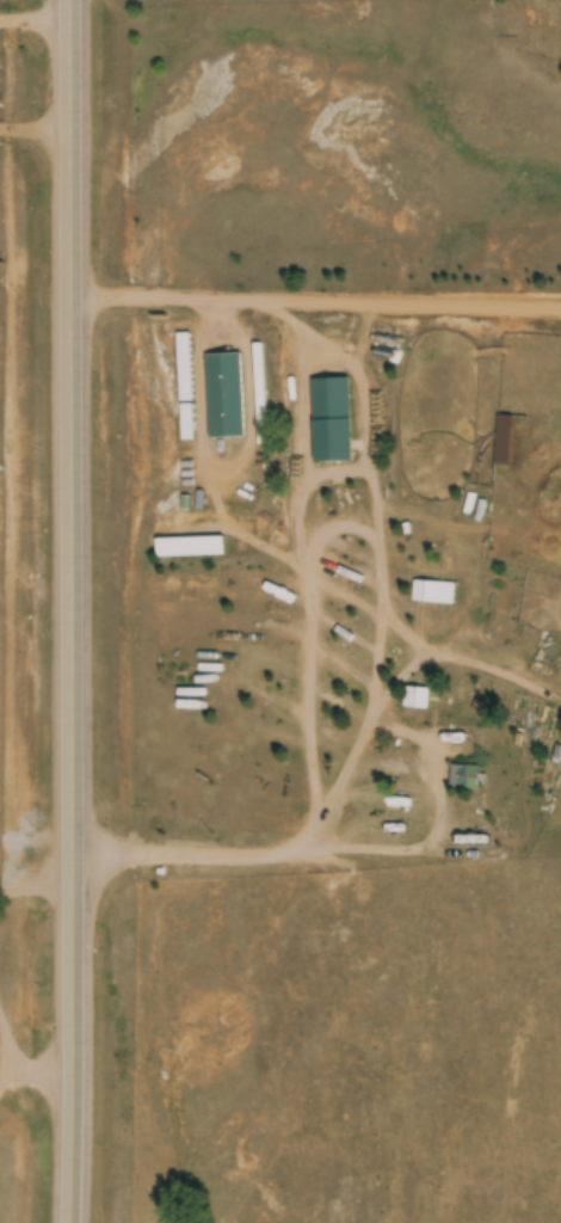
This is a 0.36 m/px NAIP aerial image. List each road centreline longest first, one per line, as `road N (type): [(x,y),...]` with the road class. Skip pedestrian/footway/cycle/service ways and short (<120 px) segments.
road 1 (primary): [(64,1222),(67,0)]
road 2 (track): [(68,300),(560,309)]

